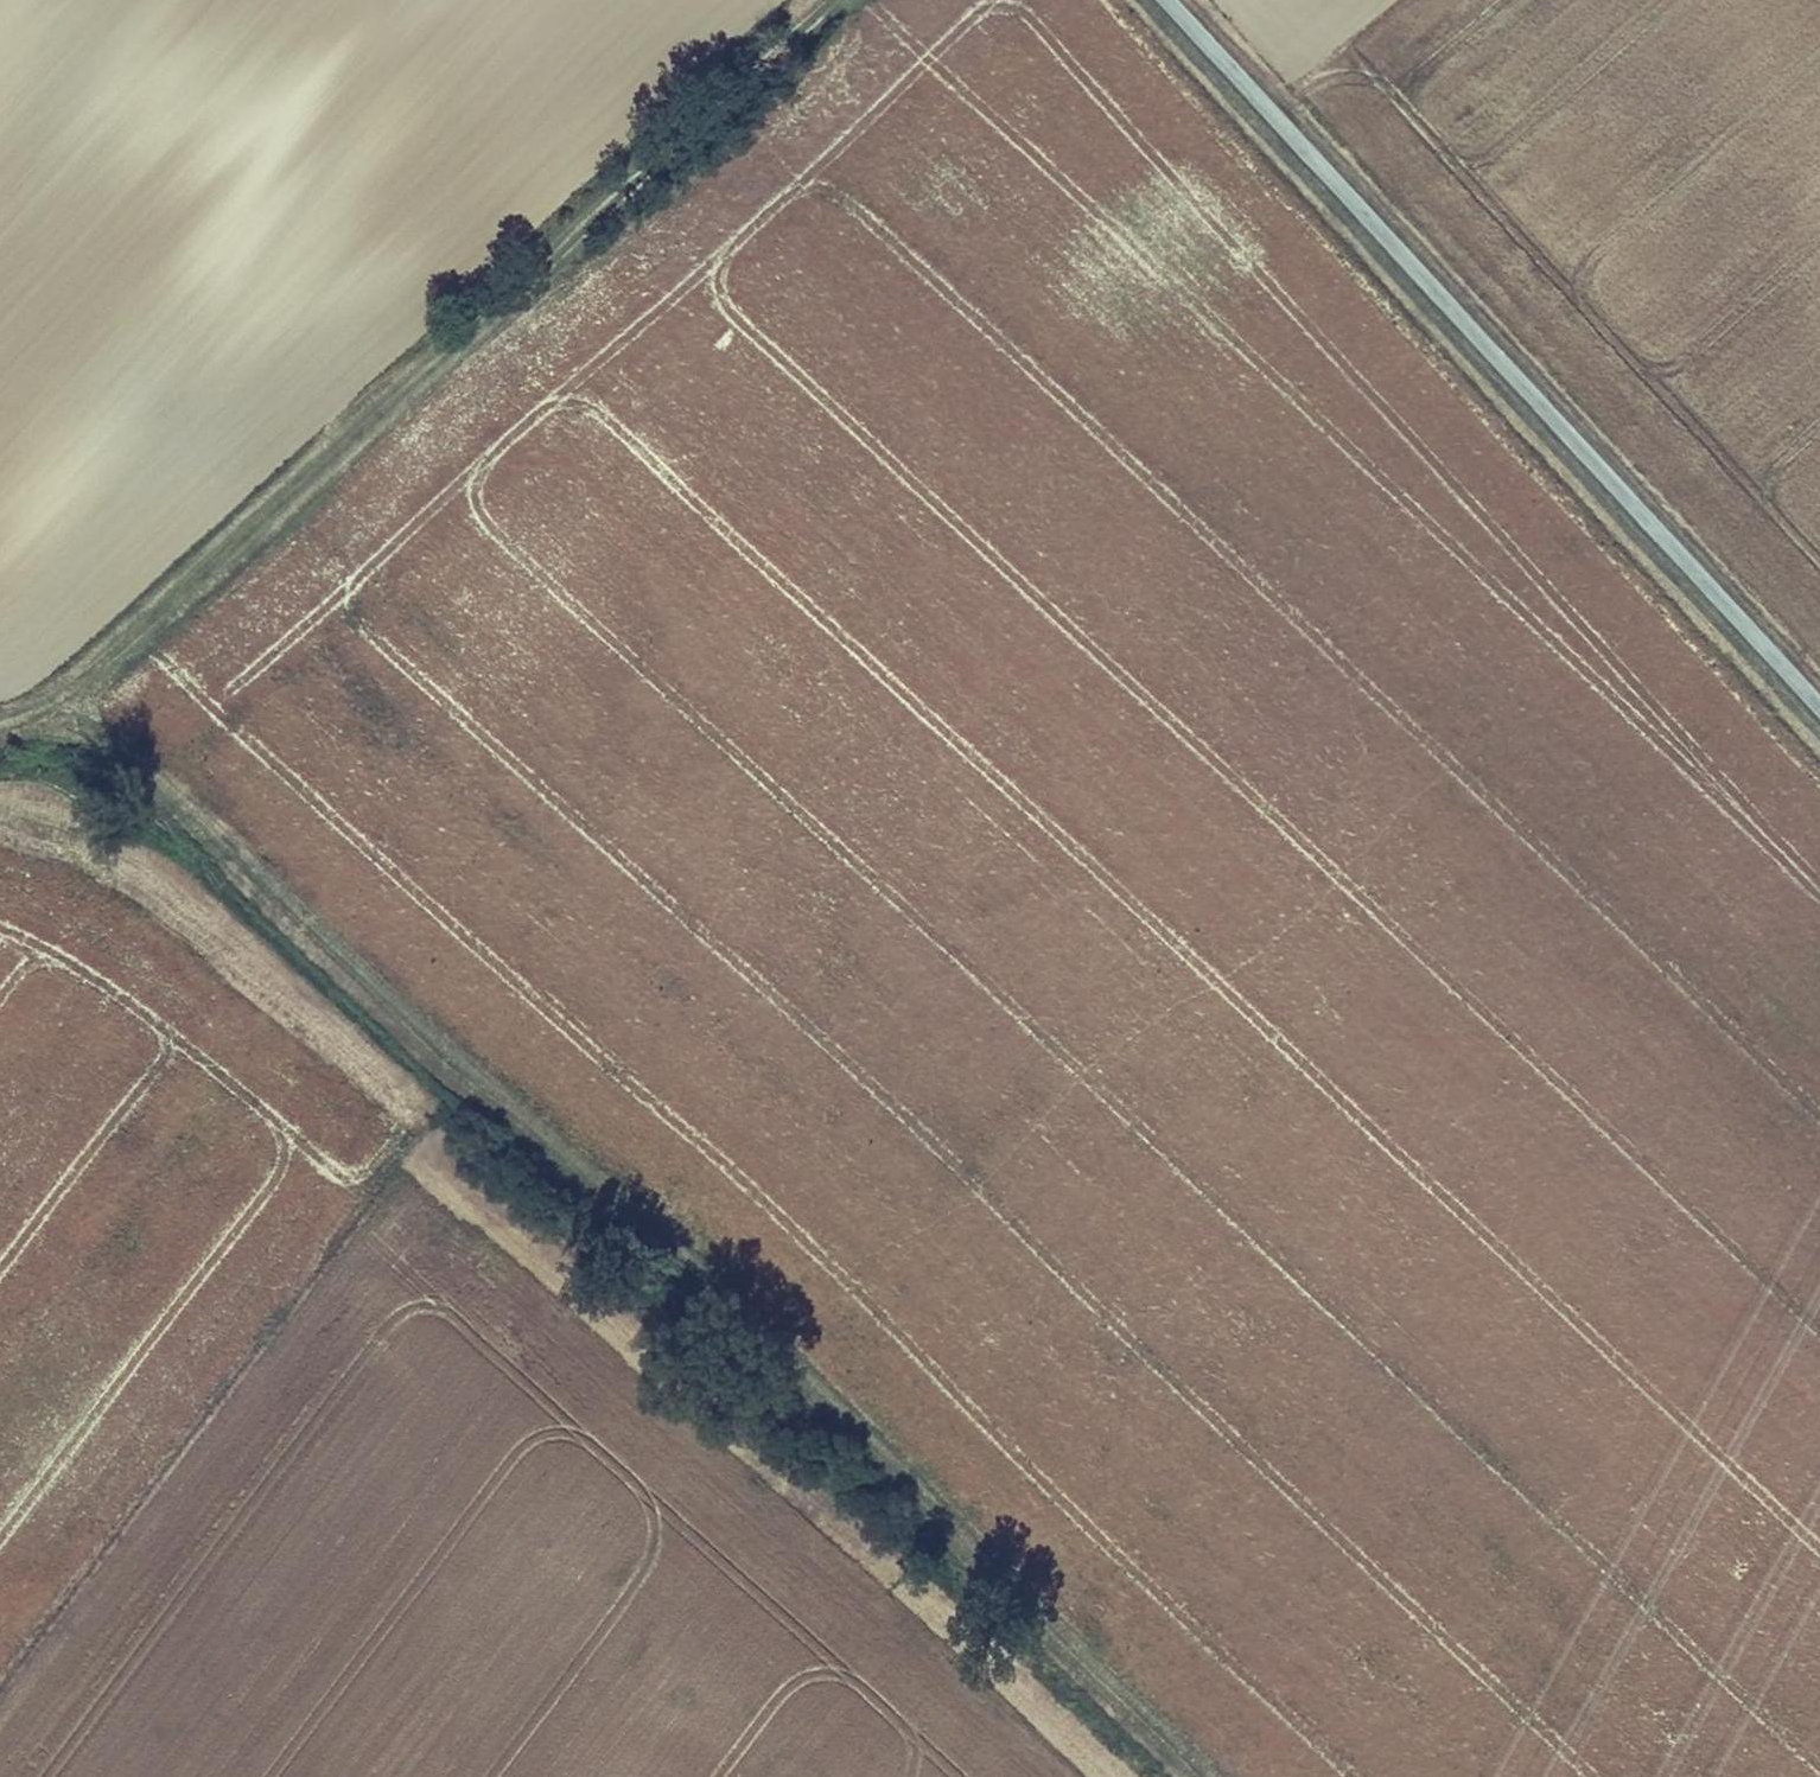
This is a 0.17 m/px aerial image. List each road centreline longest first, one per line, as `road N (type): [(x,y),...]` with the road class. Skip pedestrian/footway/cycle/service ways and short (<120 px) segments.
road 1 (track): [(0,722),(70,695),(841,0)]
road 2 (unclassified): [(1165,0),(1819,708)]

